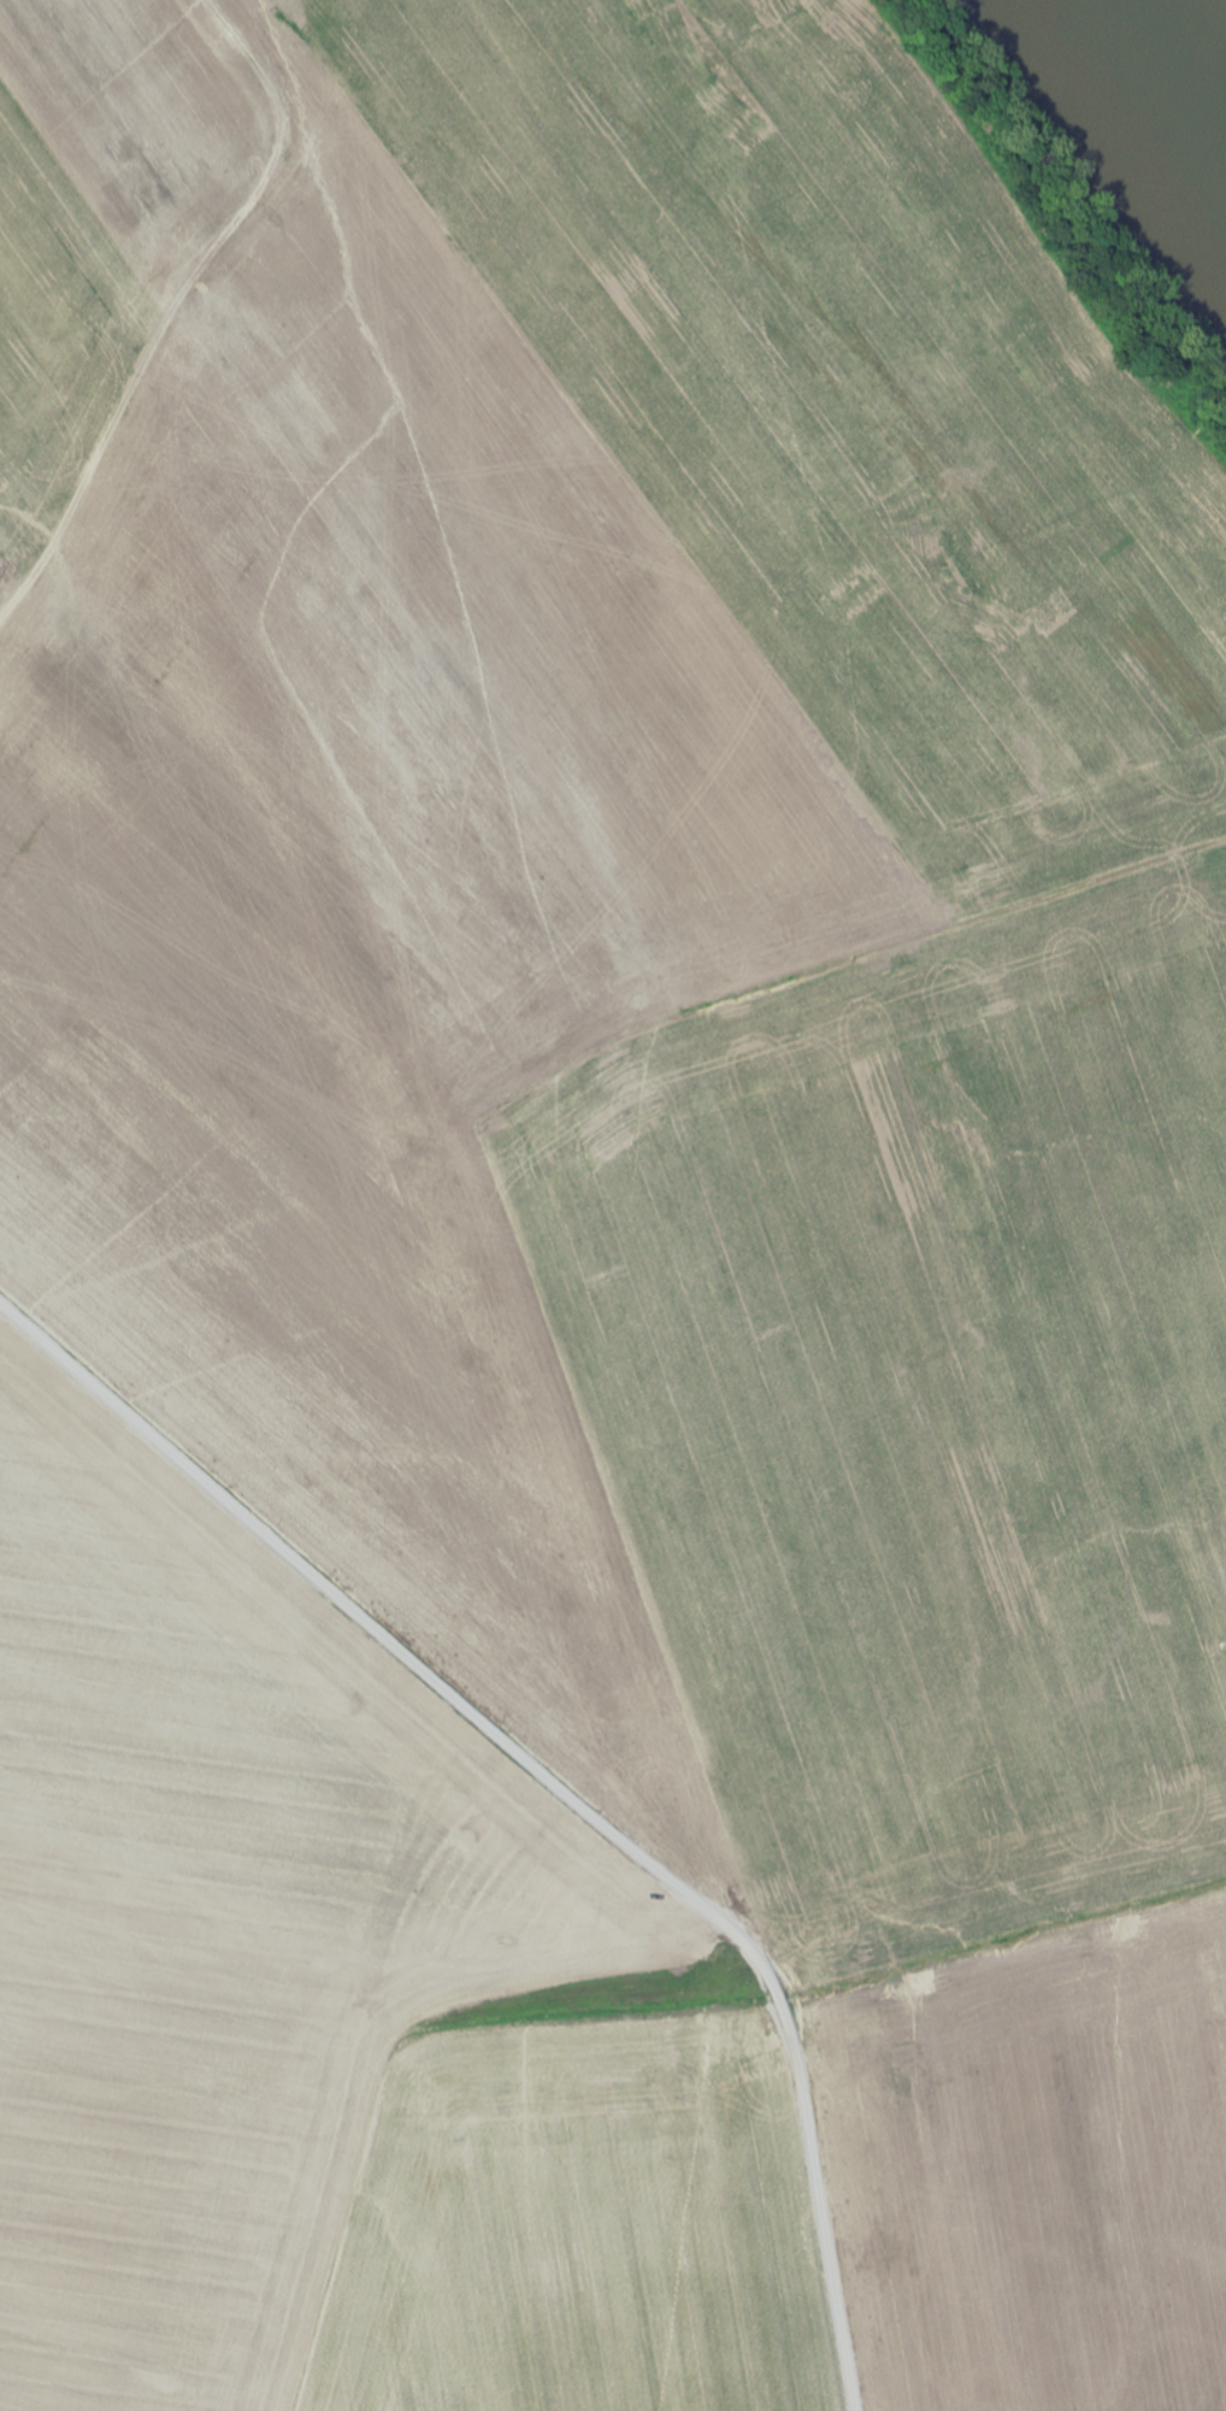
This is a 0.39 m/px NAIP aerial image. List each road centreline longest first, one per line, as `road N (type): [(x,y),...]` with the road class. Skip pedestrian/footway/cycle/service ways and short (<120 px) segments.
road 1 (residential): [(723,1930),(0,1303)]
road 2 (residential): [(723,1930),(559,1990),(443,1990),(0,1800)]
road 3 (residential): [(857,2410),(791,2031),(770,1983),(723,1930)]

